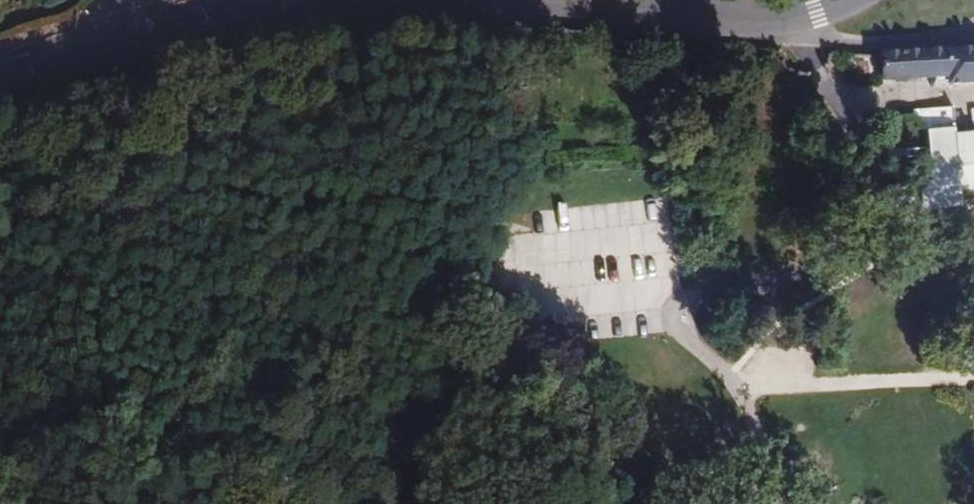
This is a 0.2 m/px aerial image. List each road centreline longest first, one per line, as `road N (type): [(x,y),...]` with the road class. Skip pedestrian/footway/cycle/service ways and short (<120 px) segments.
road 1 (track): [(0,289),(198,199),(299,213),(394,208),(495,225),(536,259),(619,300),(684,348),(765,387),(973,379)]
road 2 (secondary): [(551,0),(776,18),(838,0)]
road 3 (secondary): [(111,34),(240,0)]

